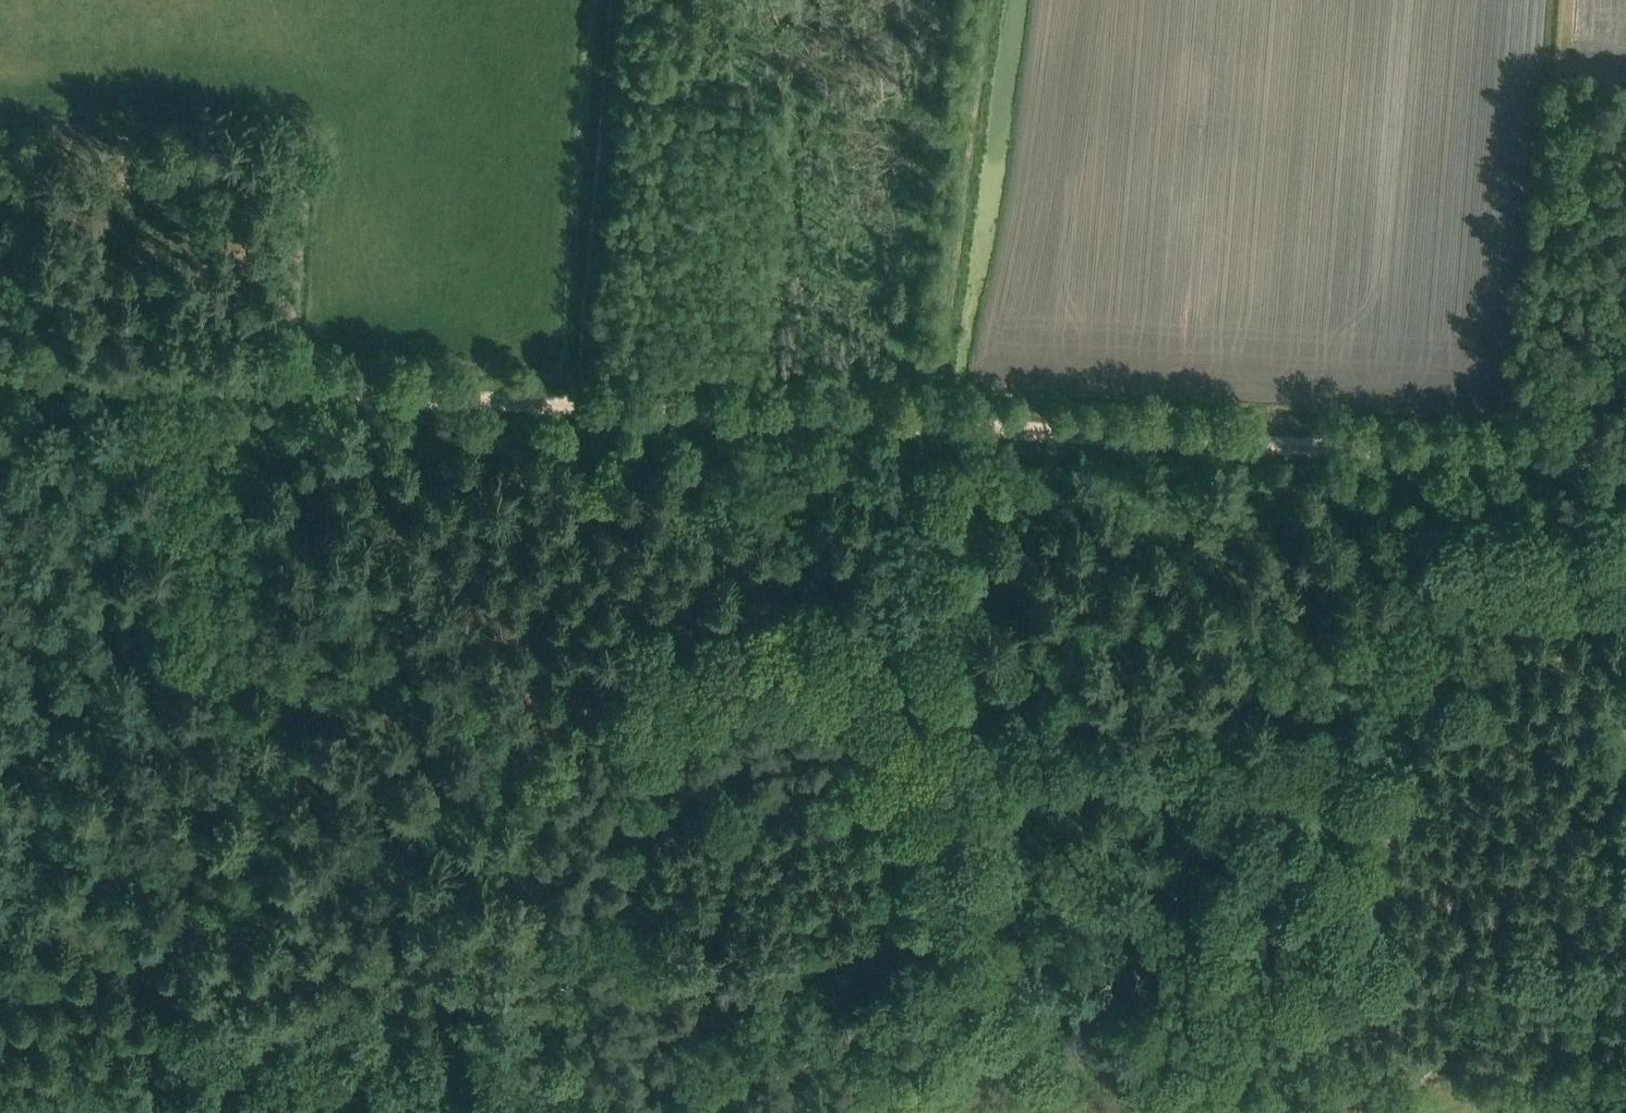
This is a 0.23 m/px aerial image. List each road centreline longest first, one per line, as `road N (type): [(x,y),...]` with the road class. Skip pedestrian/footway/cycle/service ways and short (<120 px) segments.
road 1 (track): [(931,420),(0,370)]
road 2 (track): [(1625,457),(931,420)]

